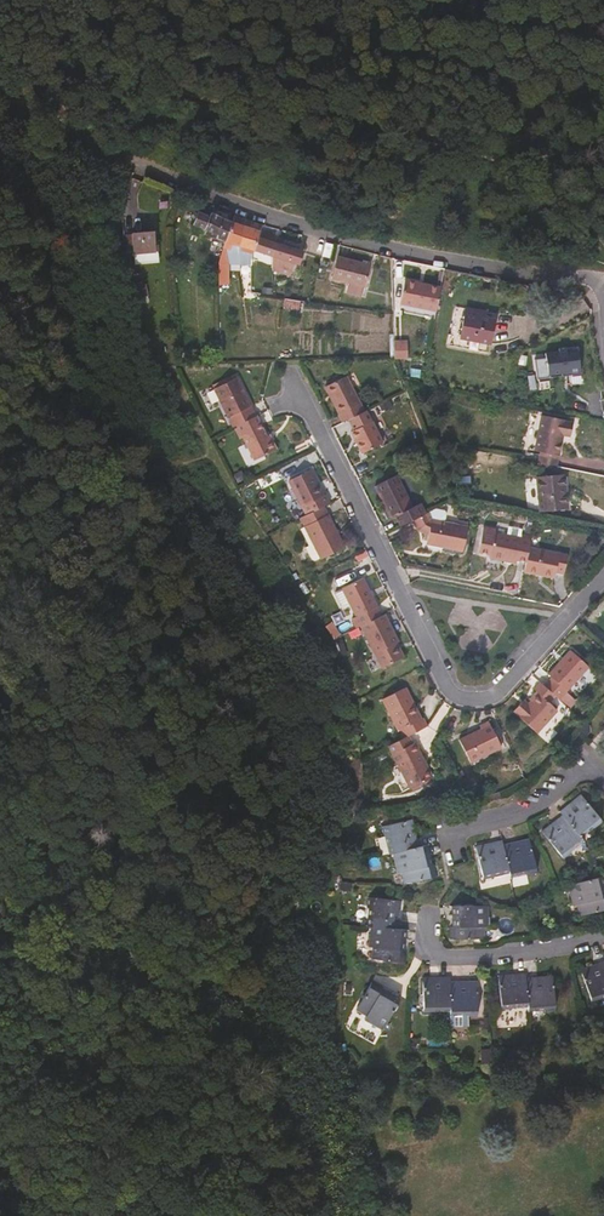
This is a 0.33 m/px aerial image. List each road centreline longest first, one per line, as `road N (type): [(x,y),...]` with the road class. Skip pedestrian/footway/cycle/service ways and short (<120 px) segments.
road 1 (residential): [(603,577),(494,695),(453,694),(294,381)]
road 2 (residential): [(603,283),(381,246),(114,161)]
road 3 (residential): [(603,936),(510,954),(442,957),(429,943),(429,917)]
road 4 (residential): [(603,775),(589,767),(534,806),(453,835)]

